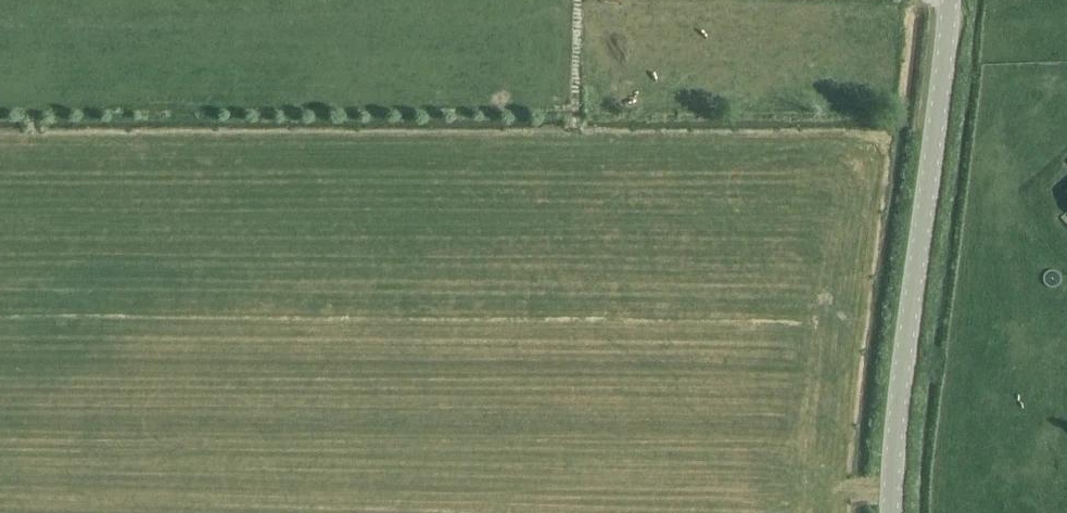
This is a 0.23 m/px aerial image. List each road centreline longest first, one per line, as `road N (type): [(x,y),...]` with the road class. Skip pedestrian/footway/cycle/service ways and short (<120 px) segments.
road 1 (unclassified): [(891,512),(947,0)]

